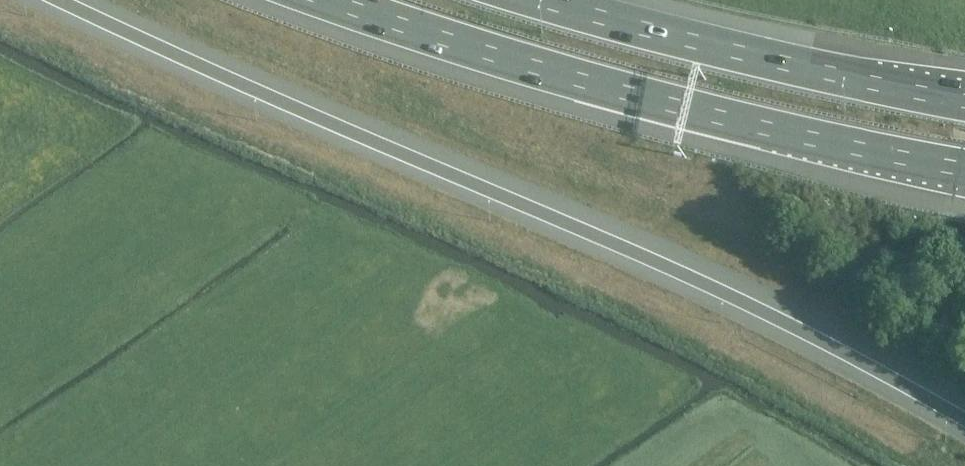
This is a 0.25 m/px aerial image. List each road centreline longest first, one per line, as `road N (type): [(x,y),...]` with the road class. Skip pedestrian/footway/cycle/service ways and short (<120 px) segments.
road 1 (motorway): [(61,0),(688,274),(964,416)]
road 2 (motorway): [(331,0),(661,102),(964,169)]
road 3 (motorway): [(964,101),(544,0)]

